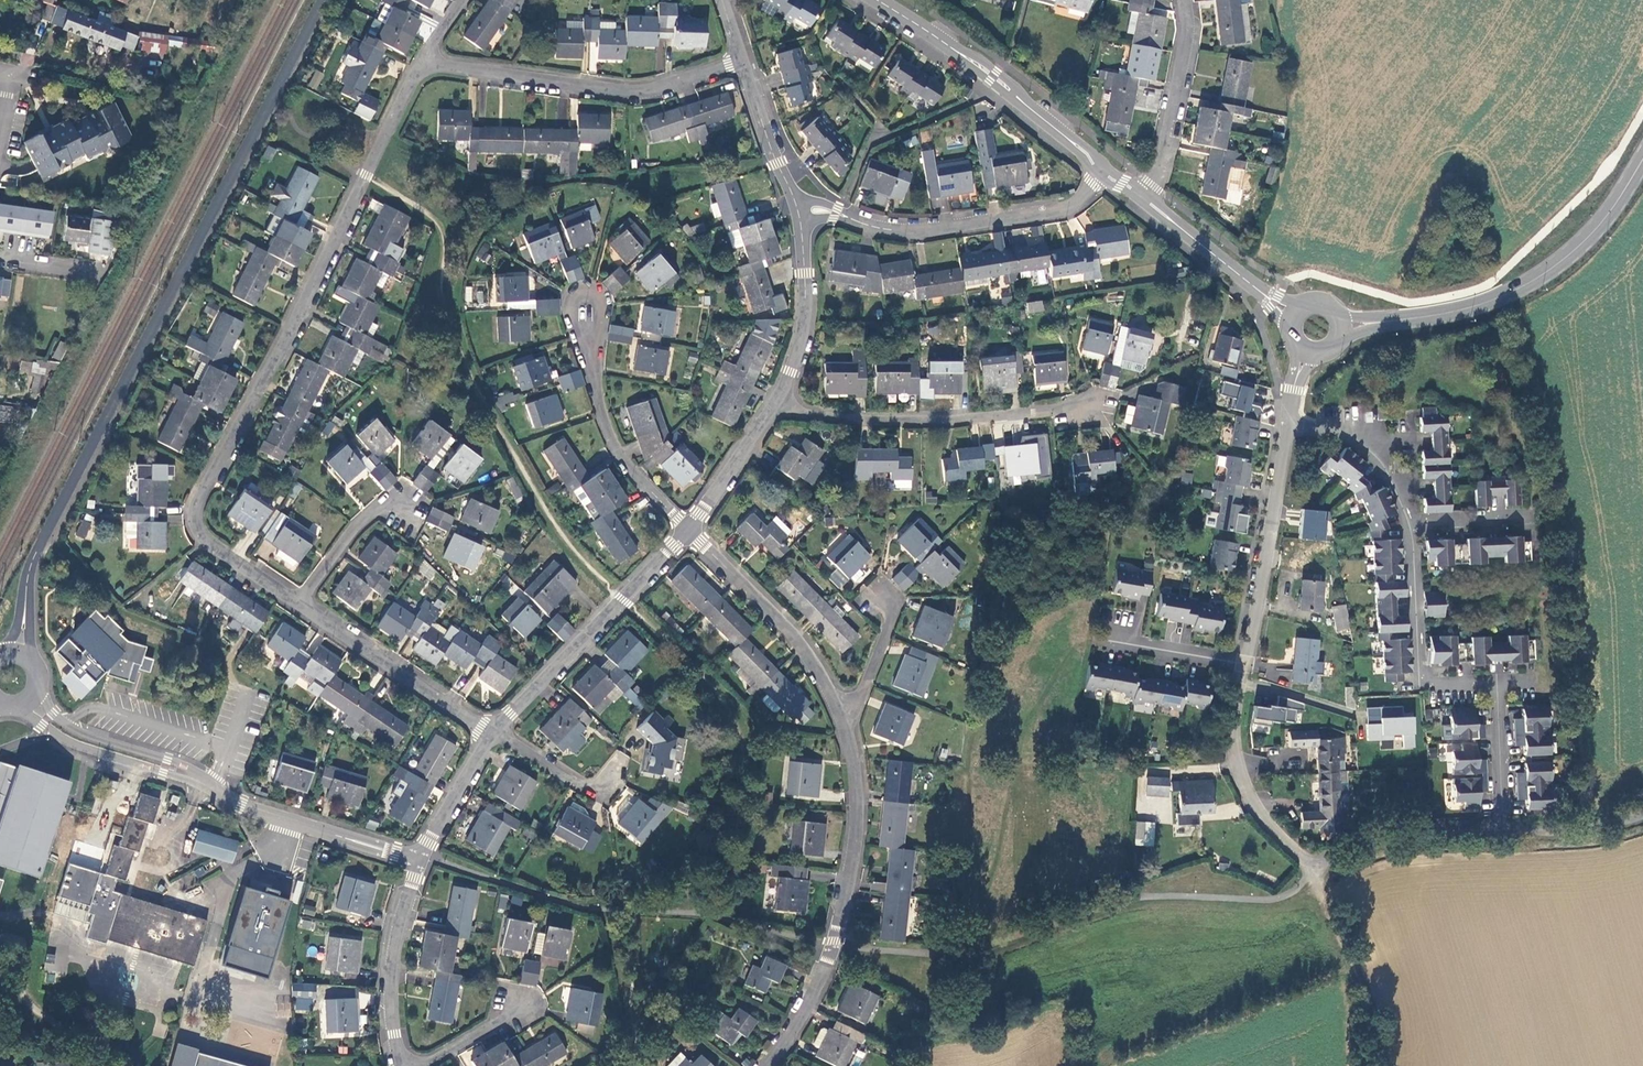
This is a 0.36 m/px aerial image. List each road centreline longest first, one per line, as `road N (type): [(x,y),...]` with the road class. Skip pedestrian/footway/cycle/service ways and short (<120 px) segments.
road 1 (residential): [(297,602),(203,540),(196,506),(420,64)]
road 2 (residential): [(1289,416),(1302,428),(1348,435),(1385,469),(1412,537),(1419,685),(1497,682),(1502,832)]
road 3 (residential): [(842,716),(856,789),(851,866),(808,1002),(766,1065)]
road 4 (residential): [(420,64),(631,91),(742,61)]
road 5 (residential): [(1091,408),(939,420),(834,416),(775,403)]
road 6 (residential): [(1099,175),(1061,209),(936,229),(892,231),(798,210)]
road 7 (residential): [(688,530),(491,736)]
road 8 (secondary): [(1440,315),(1544,273),(1610,211),(1642,155)]
road 9 (residential): [(584,307),(608,436),(688,530)]
road 10 (residential): [(1289,416),(1244,663)]
road 11 (residential): [(420,860),(242,805),(186,775)]
road 12 (residential): [(688,530),(793,633),(842,716)]
road 13 (residential): [(1244,663),(1234,722),(1242,778),(1265,822),(1313,873)]
road 14 (residential): [(491,736),(297,602)]
road 15 (residential): [(420,860),(397,937),(392,1010),(402,1065)]
road 16 (secondary): [(946,44),(1099,175)]
road 17 (residential): [(1182,0),(1186,41),(1156,183),(1146,194)]
road 18 (secondary): [(1104,166),(996,70),(946,44)]
road 19 (residential): [(798,210),(805,310),(775,403)]
road 20 (unclassified): [(1313,873),(1375,847),(1502,832)]
road 21 (secondary): [(1137,200),(1284,323)]
road 22 (residential): [(16,705),(88,752),(186,775)]
road 23 (secondary): [(1296,302),(1273,294),(1146,194)]
road 24 (residential): [(186,775),(165,760),(65,727),(36,687)]
road 25 (residential): [(620,766),(599,797),(491,736)]
road 26 (residential): [(297,602),(366,516),(391,505),(409,517)]
road 27 (residential): [(742,61),(798,210)]
road 28 (residential): [(775,403),(688,530)]
road 29 (residential): [(1093,638),(1244,663)]
road 30 (residential): [(876,585),(896,602),(842,716)]
road 31 (residential): [(491,736),(420,860)]
road 32 (unclassified): [(1502,832),(1604,825),(1642,814)]

